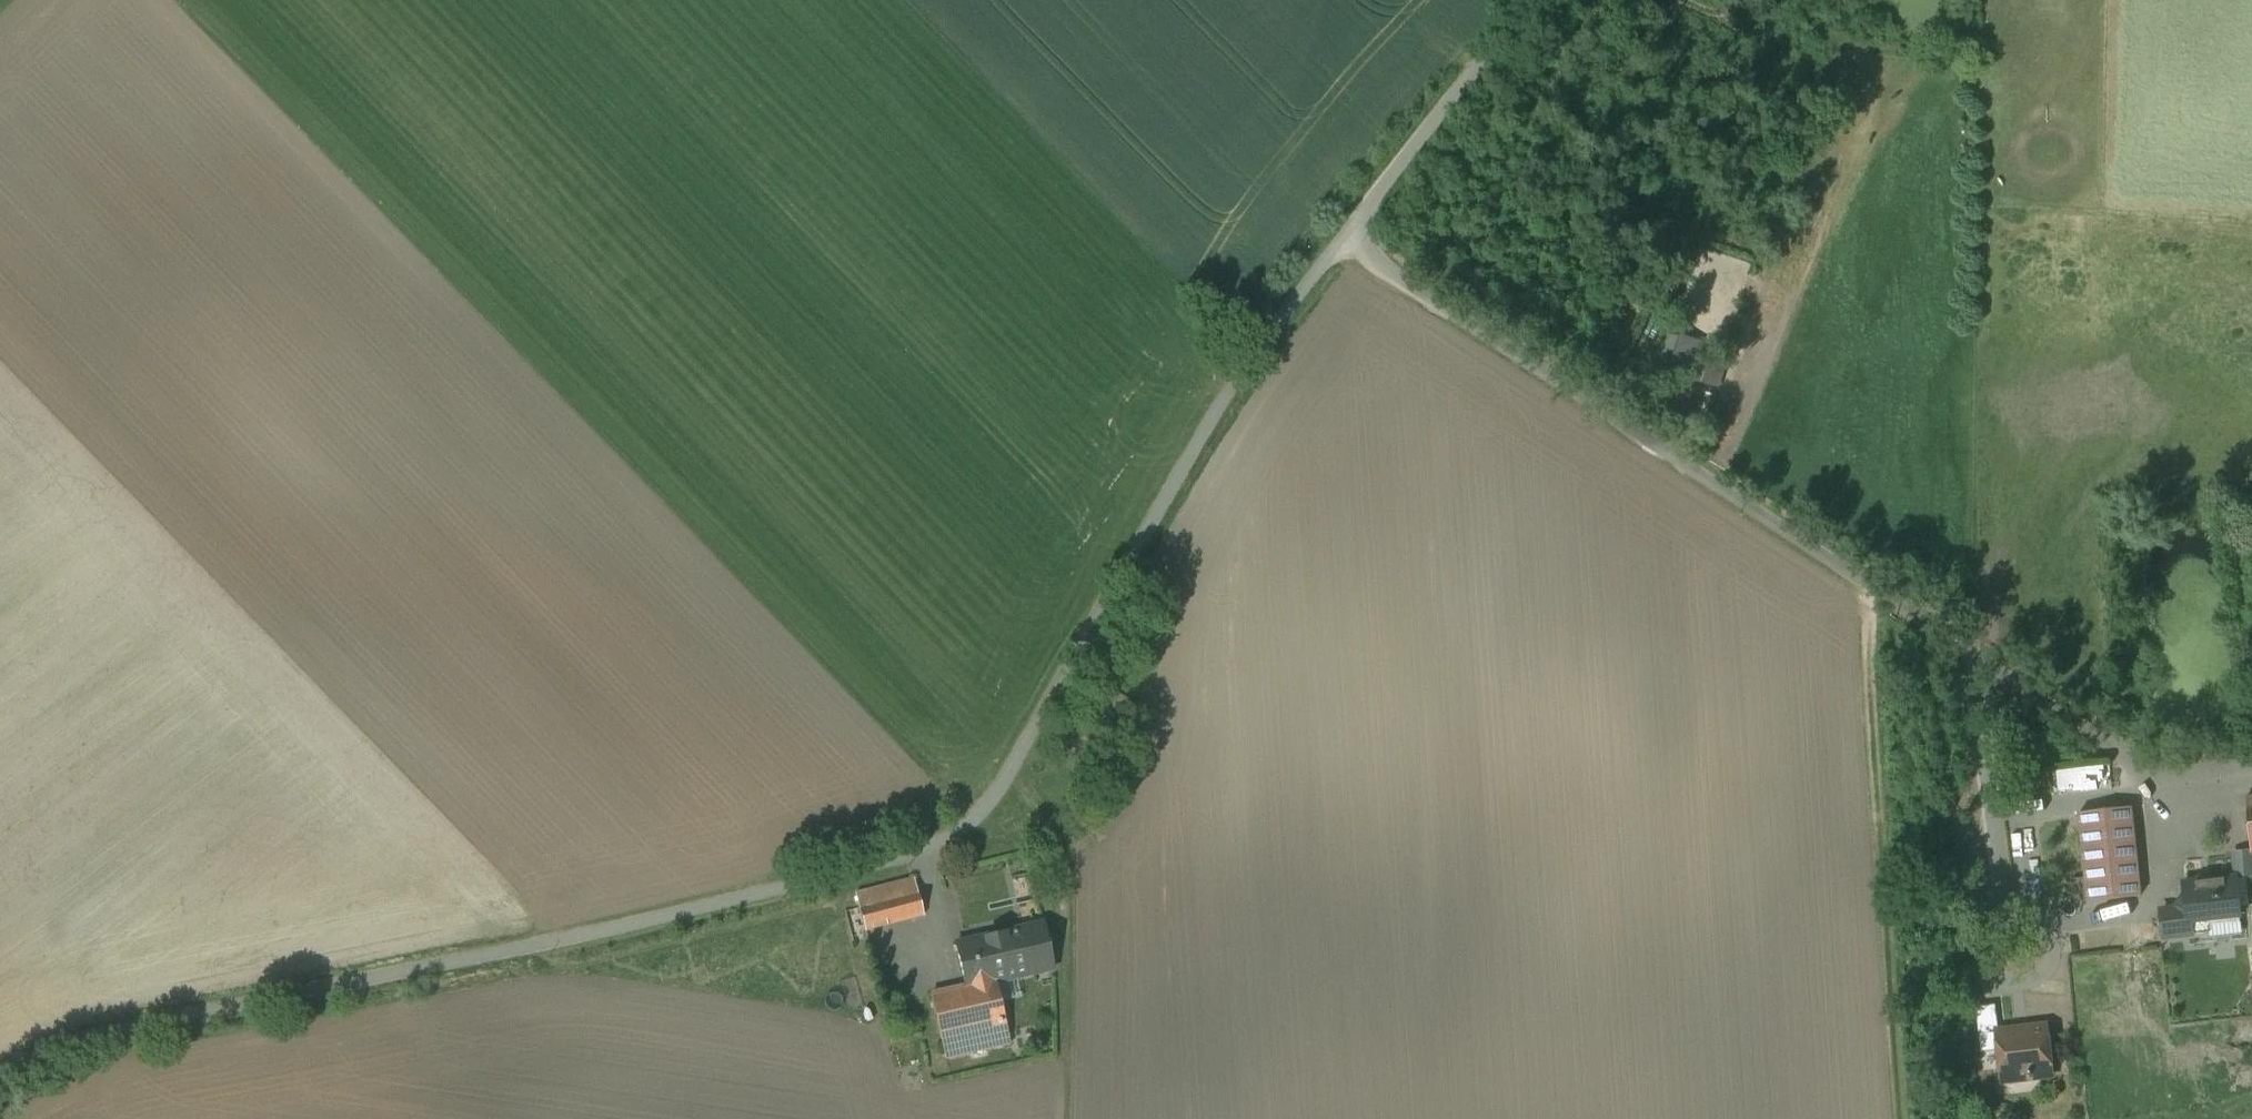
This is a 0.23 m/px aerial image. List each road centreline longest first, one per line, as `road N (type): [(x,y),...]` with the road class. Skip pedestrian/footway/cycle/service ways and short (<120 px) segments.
road 1 (unclassified): [(1532,0),(1456,83),(1296,300),(1222,408),(1014,761),(957,825),(880,864),(113,1034),(0,1083)]

